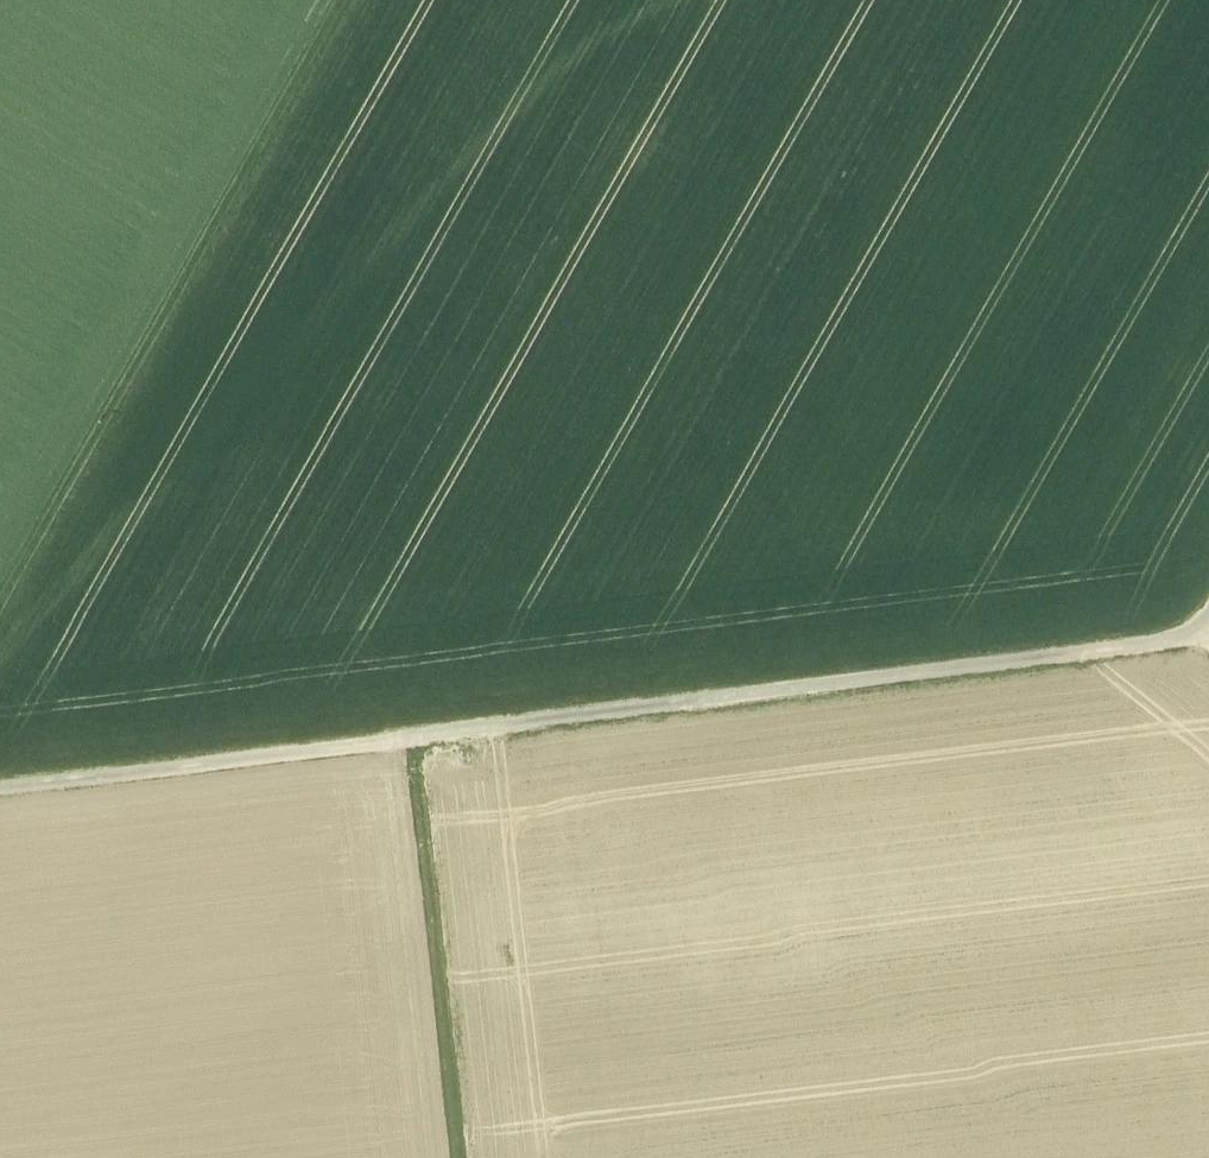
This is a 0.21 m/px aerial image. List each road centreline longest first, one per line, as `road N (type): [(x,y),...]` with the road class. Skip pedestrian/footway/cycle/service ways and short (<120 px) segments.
road 1 (track): [(1198,646),(0,798)]
road 2 (track): [(349,0),(0,626)]

